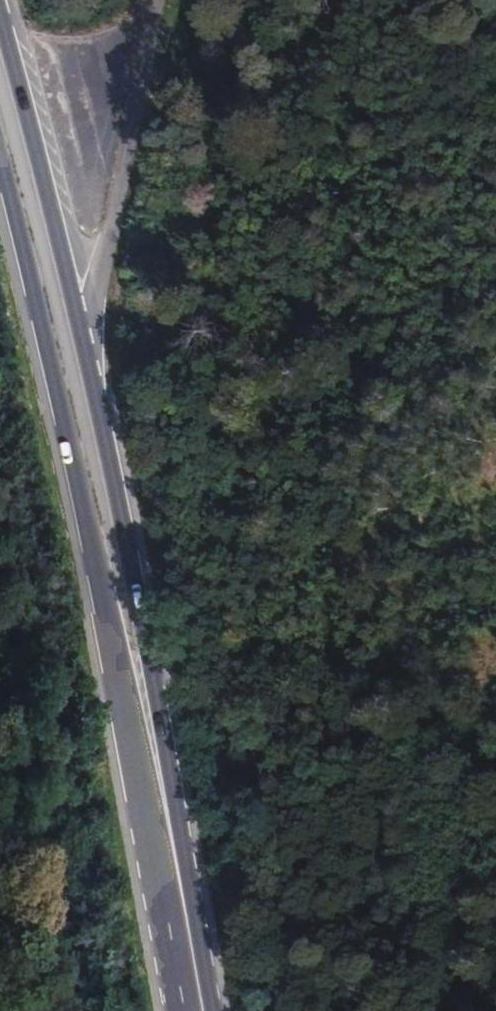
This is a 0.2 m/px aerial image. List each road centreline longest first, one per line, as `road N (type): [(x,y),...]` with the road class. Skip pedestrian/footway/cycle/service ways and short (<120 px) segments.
road 1 (primary): [(0,151),(165,869)]
road 2 (primary): [(165,869),(180,821),(87,361)]
road 3 (unclassified): [(87,361),(157,0)]
road 4 (primary): [(87,361),(0,11)]
road 5 (track): [(161,746),(495,683)]
road 6 (primary): [(194,1010),(165,869)]

